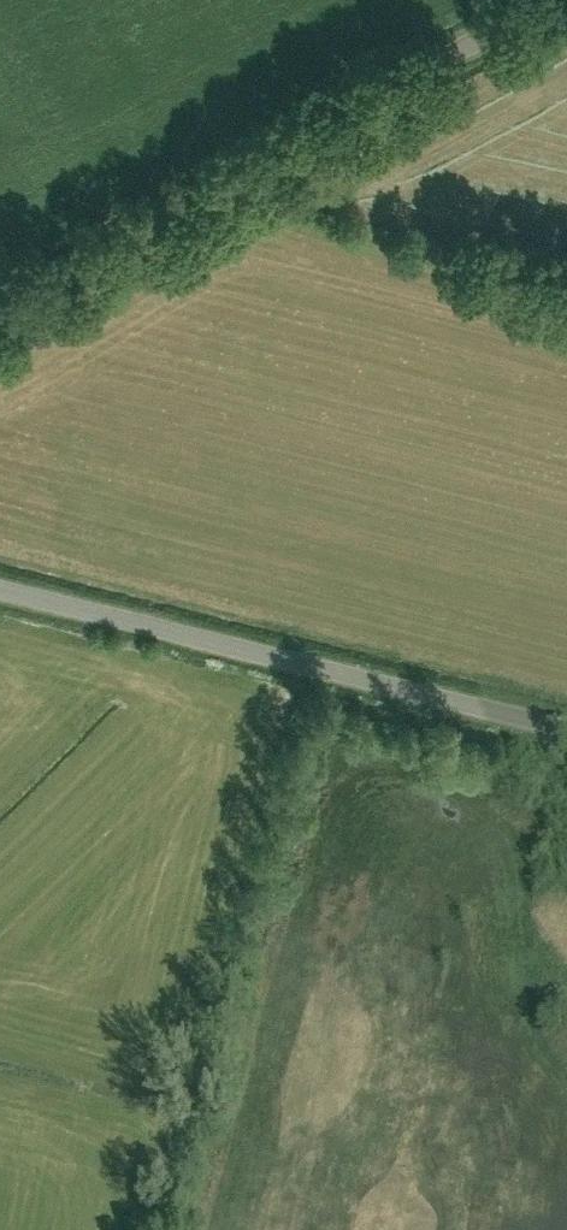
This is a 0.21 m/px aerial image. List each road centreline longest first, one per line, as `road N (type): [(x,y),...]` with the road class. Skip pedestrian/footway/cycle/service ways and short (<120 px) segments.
road 1 (unclassified): [(0,320),(556,0)]
road 2 (unclassified): [(566,730),(0,589)]

